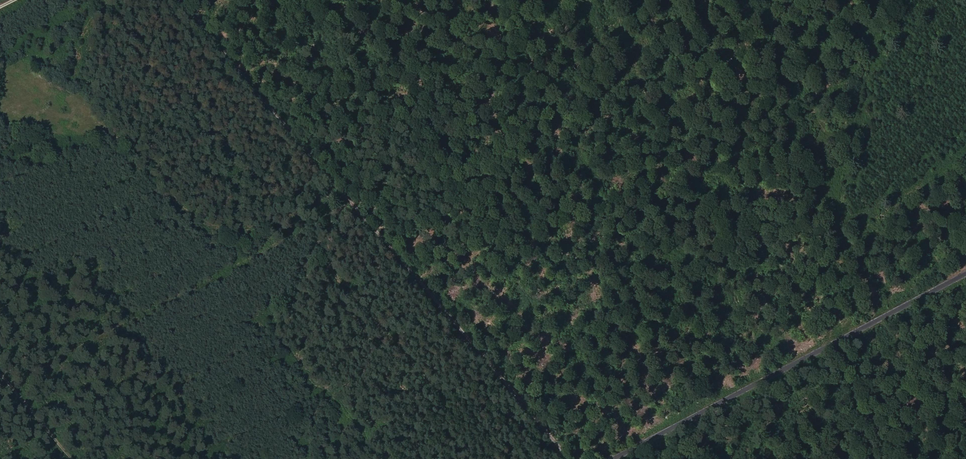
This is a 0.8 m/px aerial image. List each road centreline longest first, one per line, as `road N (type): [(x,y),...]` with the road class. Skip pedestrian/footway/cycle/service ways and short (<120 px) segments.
road 1 (track): [(576,458),(180,0)]
road 2 (unclassified): [(965,275),(618,458)]

